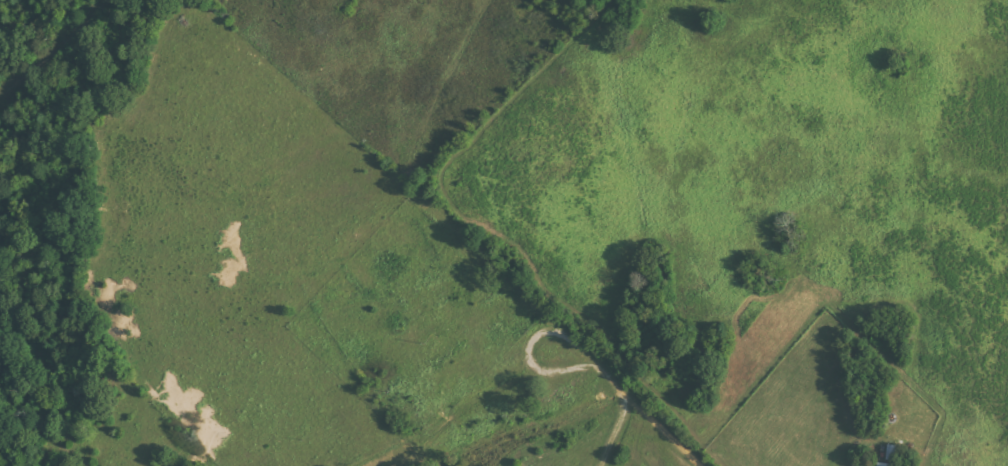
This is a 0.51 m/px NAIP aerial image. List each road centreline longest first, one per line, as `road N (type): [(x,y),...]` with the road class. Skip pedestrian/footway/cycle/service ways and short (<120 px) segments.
road 1 (residential): [(678,442),(603,372),(551,369),(377,465)]
road 2 (residential): [(953,465),(1007,234)]

